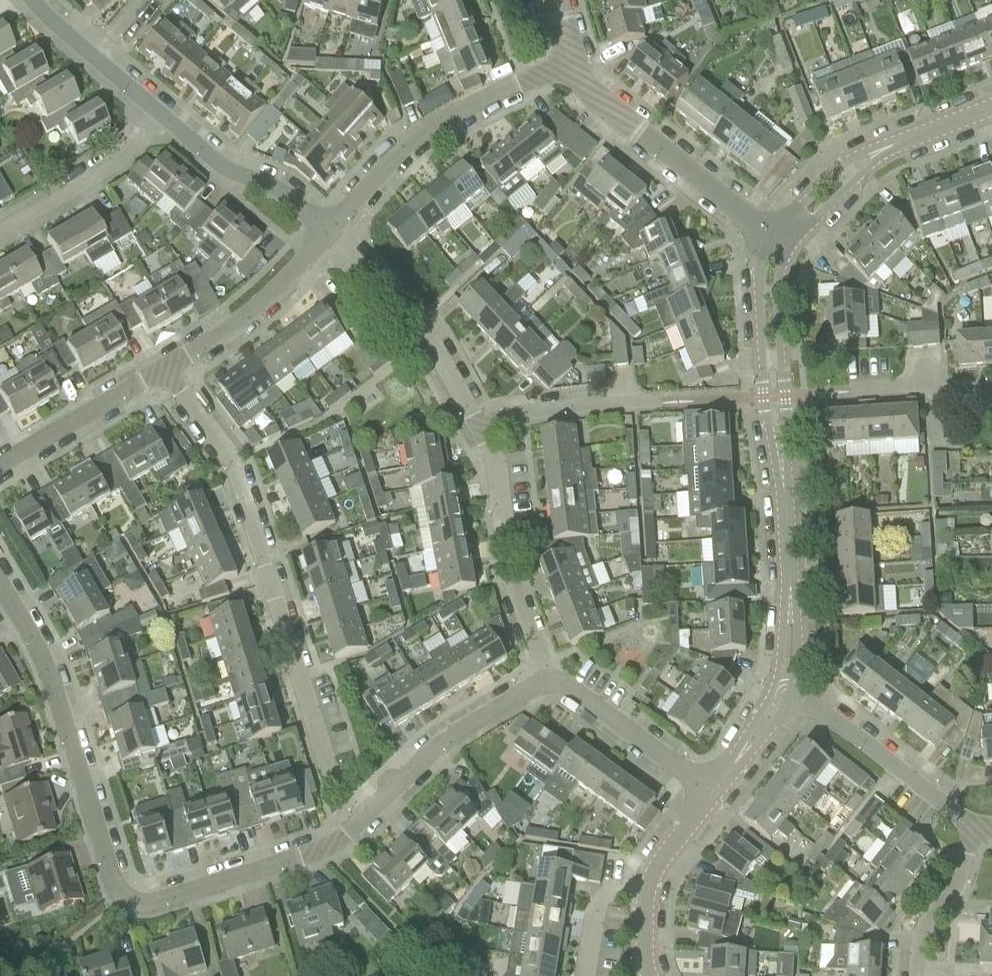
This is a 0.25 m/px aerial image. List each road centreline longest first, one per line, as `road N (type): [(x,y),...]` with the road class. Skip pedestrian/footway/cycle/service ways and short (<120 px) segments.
road 1 (residential): [(370,811),(321,851),(146,906),(121,899),(43,661),(0,588)]
road 2 (residential): [(370,811),(325,767),(234,466),(165,369)]
road 3 (residential): [(787,690),(793,624),(765,312),(773,245)]
road 4 (residential): [(325,237),(405,145),(491,97),(572,66)]
road 5 (residential): [(773,245),(586,90),(572,66)]
road 6 (residential): [(548,681),(507,576),(495,461),(478,428)]
road 7 (residential): [(773,245),(853,169),(991,109)]
road 8 (residential): [(478,428),(427,337),(325,237)]
road 9 (residential): [(970,826),(787,690)]
road 10 (residential): [(548,681),(436,746),(370,811)]
road 11 (residential): [(325,237),(287,195),(228,171),(160,113)]
road 12 (residential): [(165,369),(248,316),(325,237)]
road 13 (residential): [(0,231),(112,166),(160,113)]
road 14 (residential): [(708,792),(566,686),(548,681)]
road 15 (residential): [(0,466),(165,369)]
road 16 (residential): [(478,428),(497,418),(663,403)]
road 17 (residential): [(919,975),(923,930),(956,888),(970,826)]
road 18 (residential): [(849,393),(991,395)]
road 19 (residential): [(708,792),(787,690)]
road 20 (residential): [(587,975),(600,896),(647,890)]

